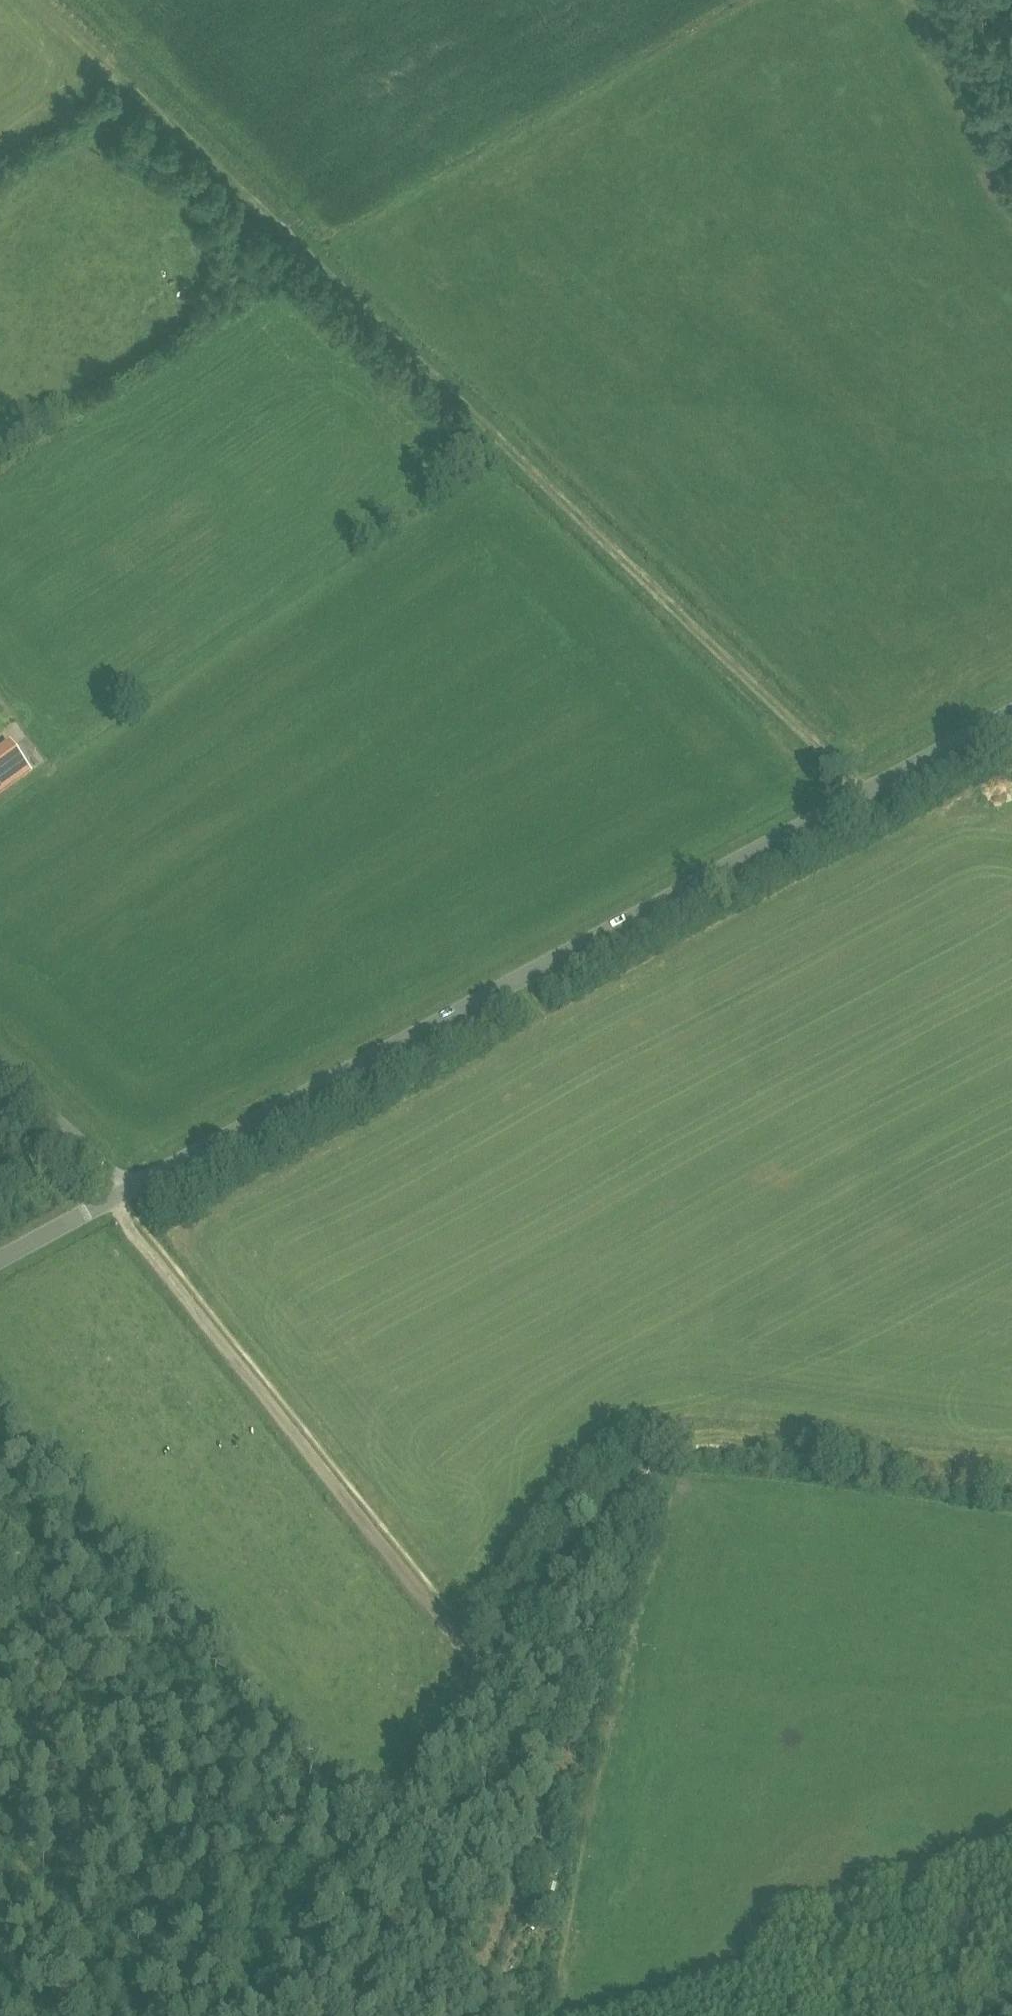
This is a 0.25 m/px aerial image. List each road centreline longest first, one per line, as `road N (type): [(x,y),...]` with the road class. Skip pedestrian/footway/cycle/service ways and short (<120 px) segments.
road 1 (track): [(869,791),(42,0)]
road 2 (unclassified): [(127,1189),(1011,712)]
road 3 (track): [(230,2015),(647,1453),(681,1433)]
road 4 (track): [(113,1196),(498,1670)]
road 5 (track): [(681,1433),(1011,1466)]
road 6 (unclassified): [(127,1189),(0,1065)]
road 7 (unclassified): [(0,1257),(127,1189)]

